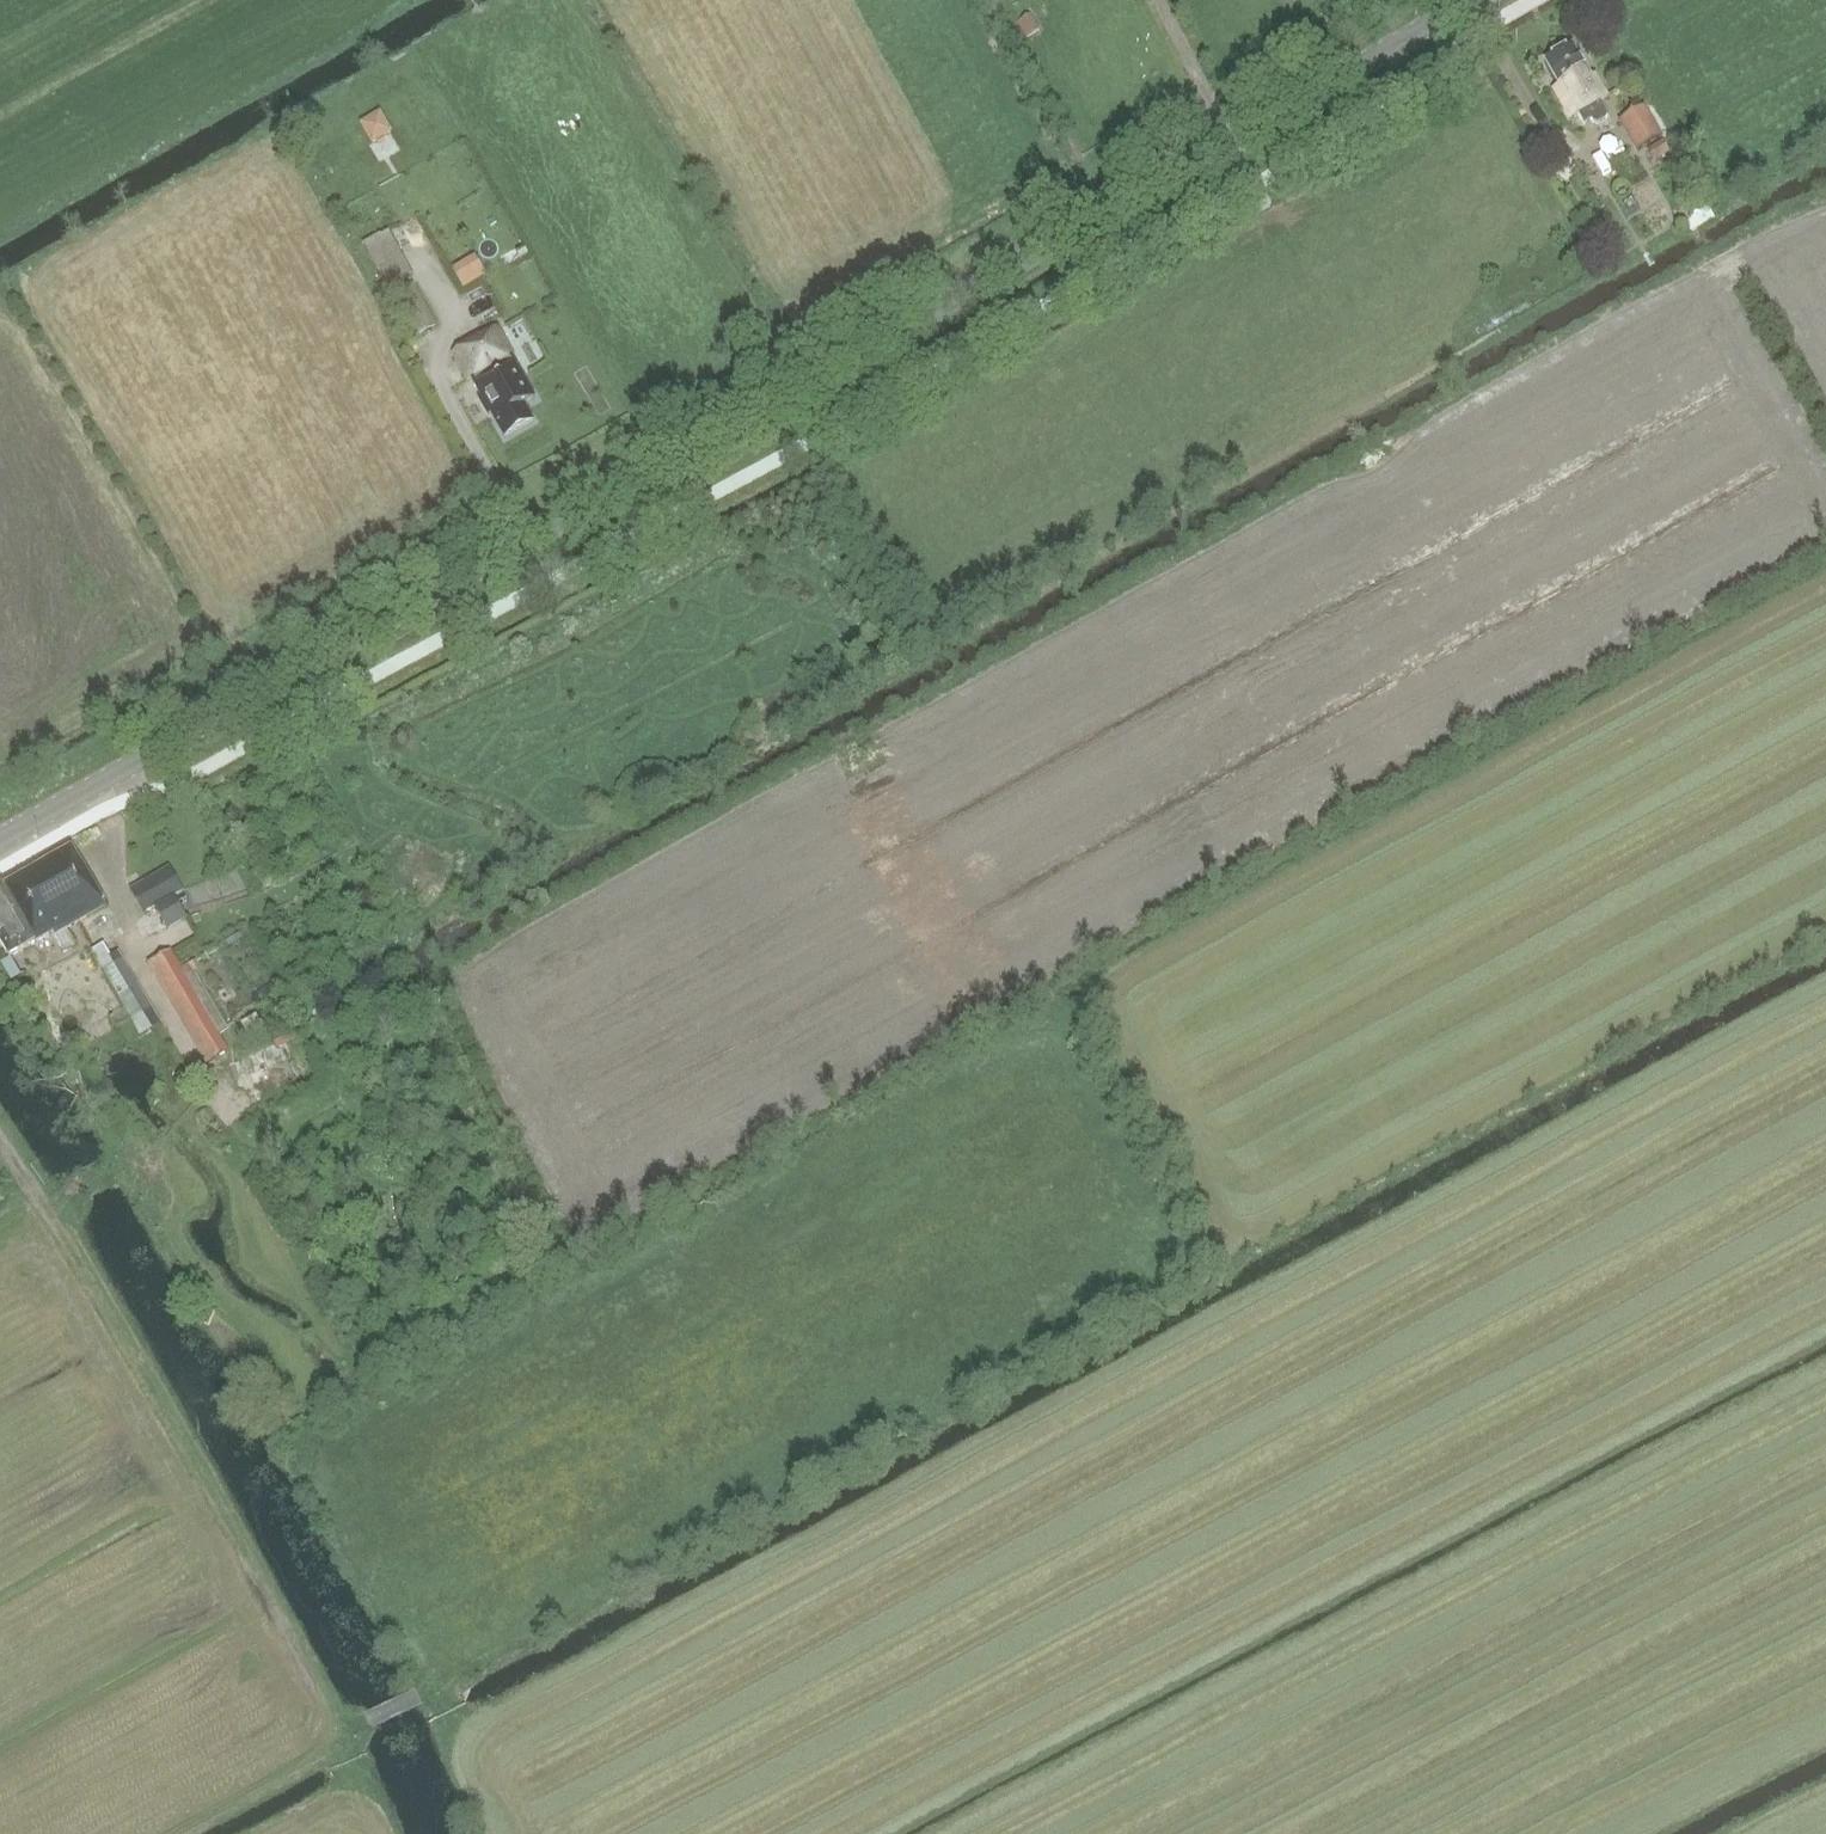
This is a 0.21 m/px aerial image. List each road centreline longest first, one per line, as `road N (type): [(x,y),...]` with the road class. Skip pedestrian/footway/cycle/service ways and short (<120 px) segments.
road 1 (secondary): [(0,838),(1477,0)]

